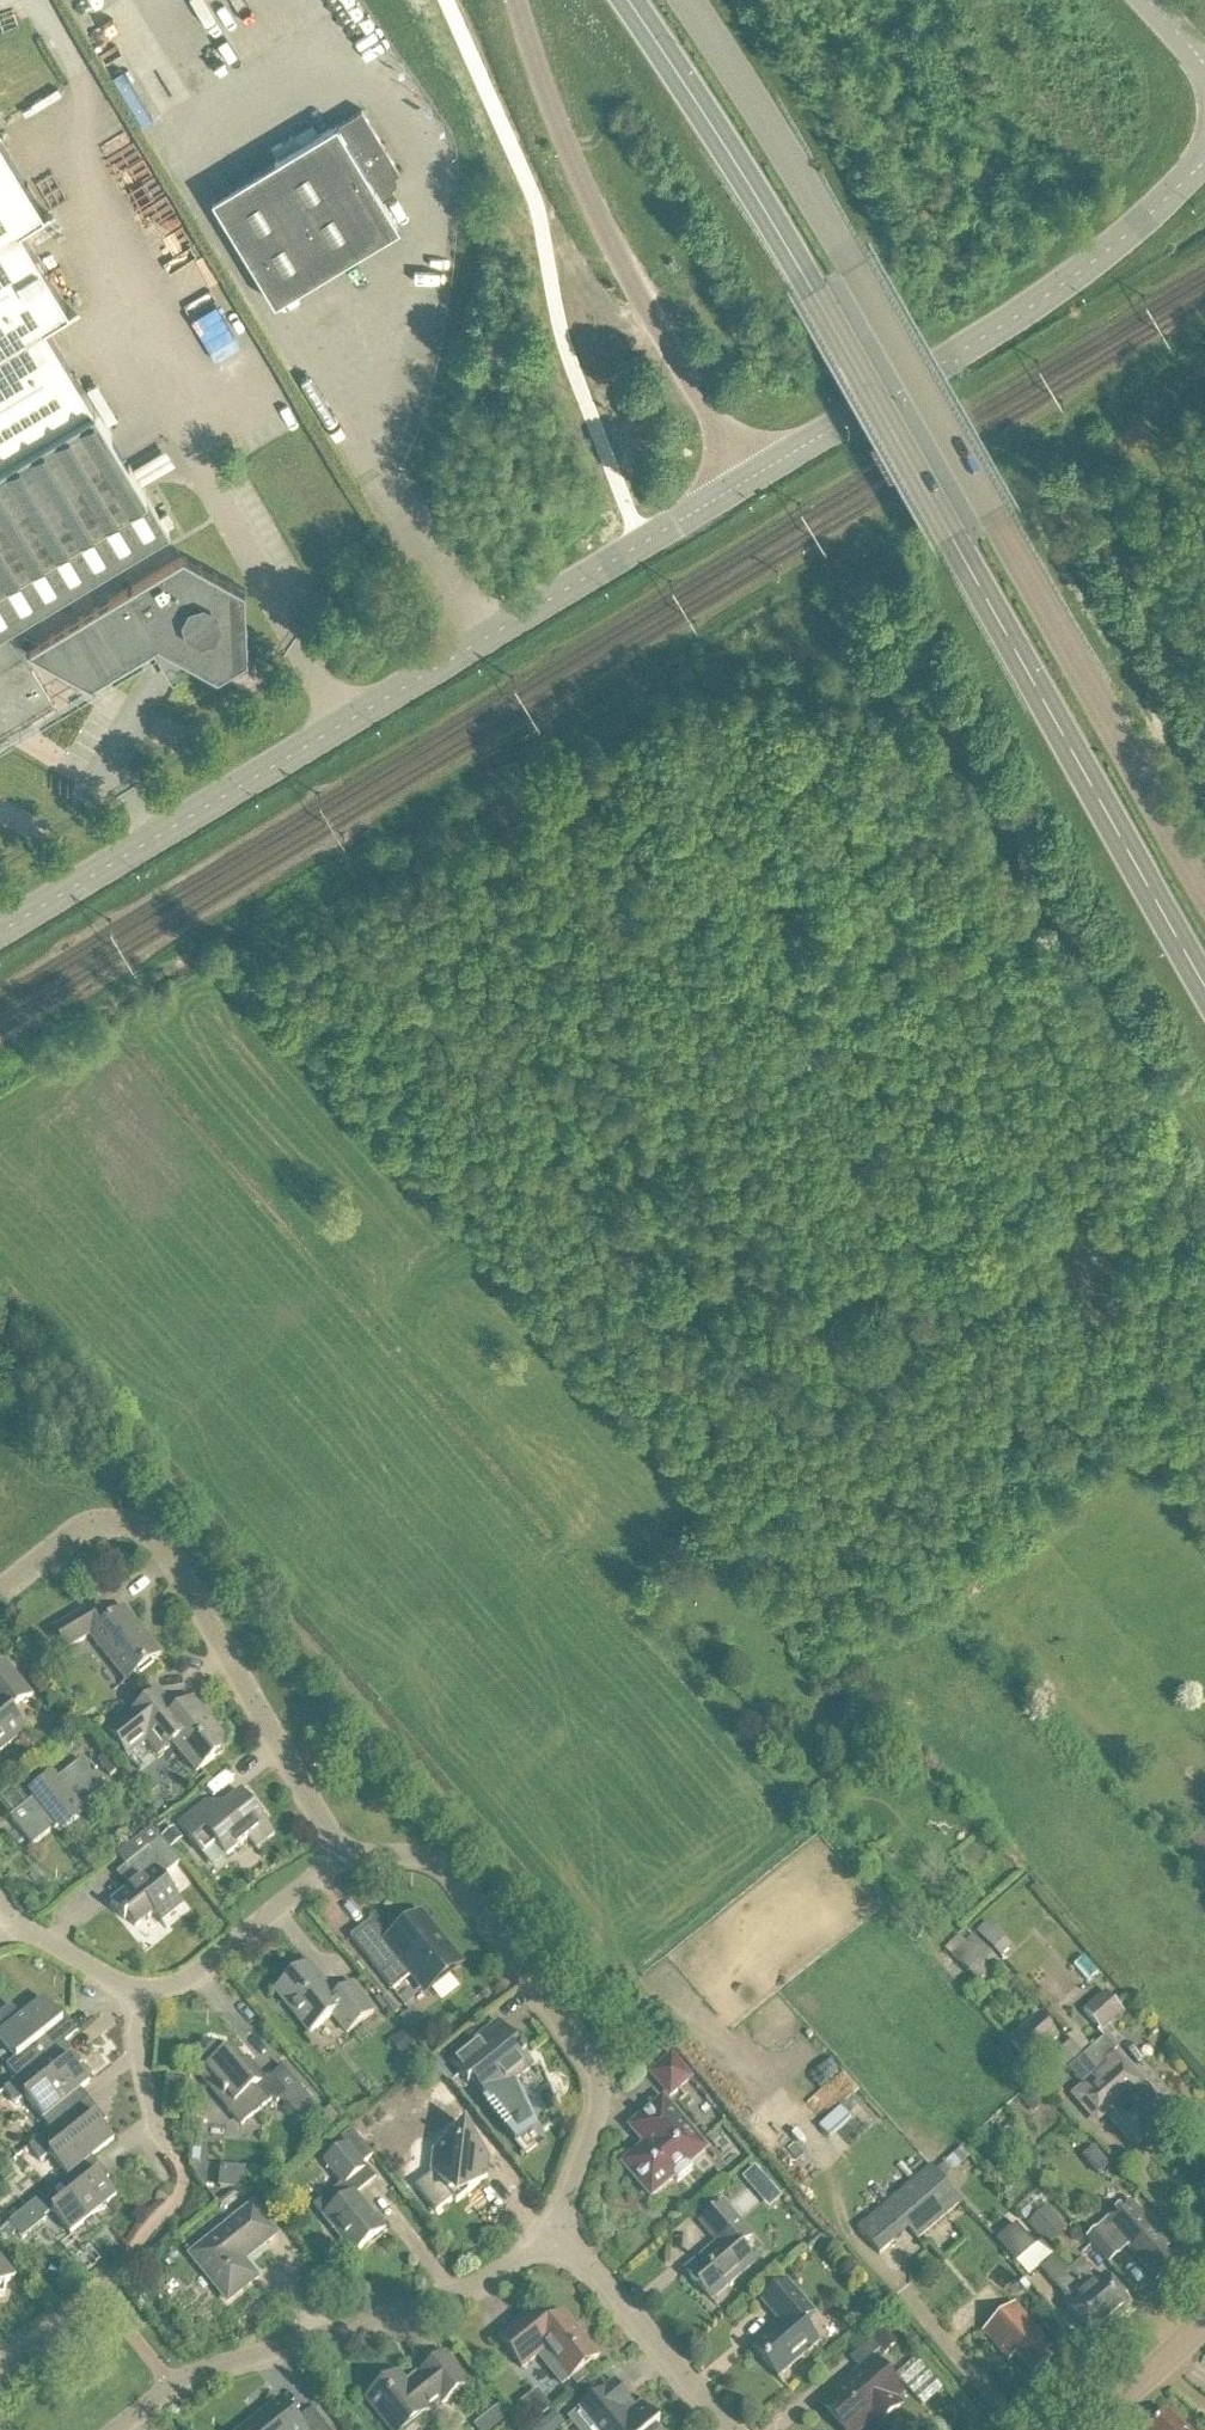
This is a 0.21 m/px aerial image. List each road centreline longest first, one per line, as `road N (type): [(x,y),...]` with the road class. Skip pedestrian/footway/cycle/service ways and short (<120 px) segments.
road 1 (secondary): [(628,0),(757,193),(1204,979)]
road 2 (unclassified): [(1204,880),(862,274),(685,0)]
road 3 (unclassified): [(752,478),(0,933)]
road 4 (unclassified): [(1204,159),(1065,281),(752,478)]
road 5 (residential): [(340,1856),(156,1539),(132,1527),(84,1531),(0,1596)]
road 6 (secondary): [(520,0),(609,233),(752,478)]
road 7 (residential): [(547,2239),(594,2110),(584,2063),(445,1872),(404,1857),(340,1856)]
road 8 (residential): [(547,2239),(513,2271),(461,2295),(178,2389),(125,2429)]
road 9 (residential): [(727,2429),(547,2239)]
road 10 (residential): [(340,1856),(191,1982),(138,1998)]
road 11 (residential): [(138,1998),(140,2063),(162,2143),(174,2161)]
road 12 (tertiary): [(1204,2323),(1089,2429)]
road 13 (residential): [(138,1998),(34,1938),(12,1935)]

